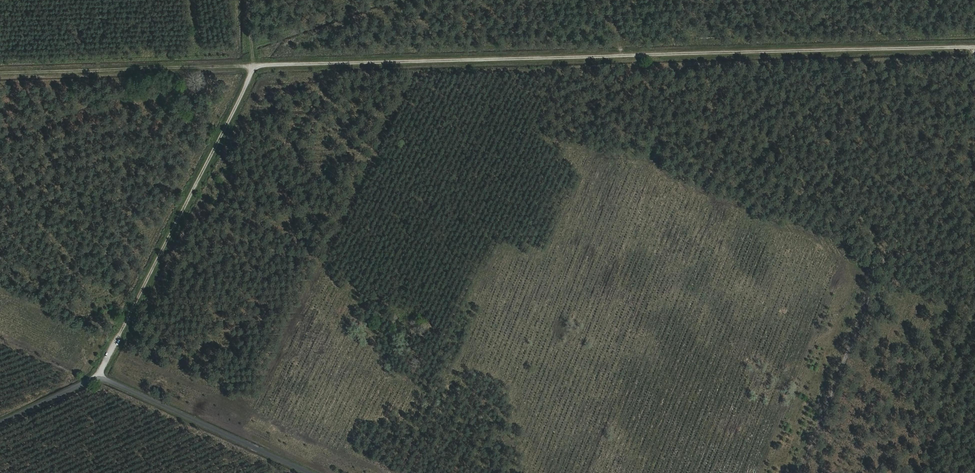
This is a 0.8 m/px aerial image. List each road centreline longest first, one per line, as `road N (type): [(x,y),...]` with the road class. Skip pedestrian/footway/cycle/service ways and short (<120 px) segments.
road 1 (track): [(0,73),(974,52)]
road 2 (track): [(101,380),(258,64)]
road 3 (unclassified): [(313,472),(101,380),(0,423)]
road 4 (track): [(801,472),(876,281)]
road 5 (track): [(921,472),(974,312)]

